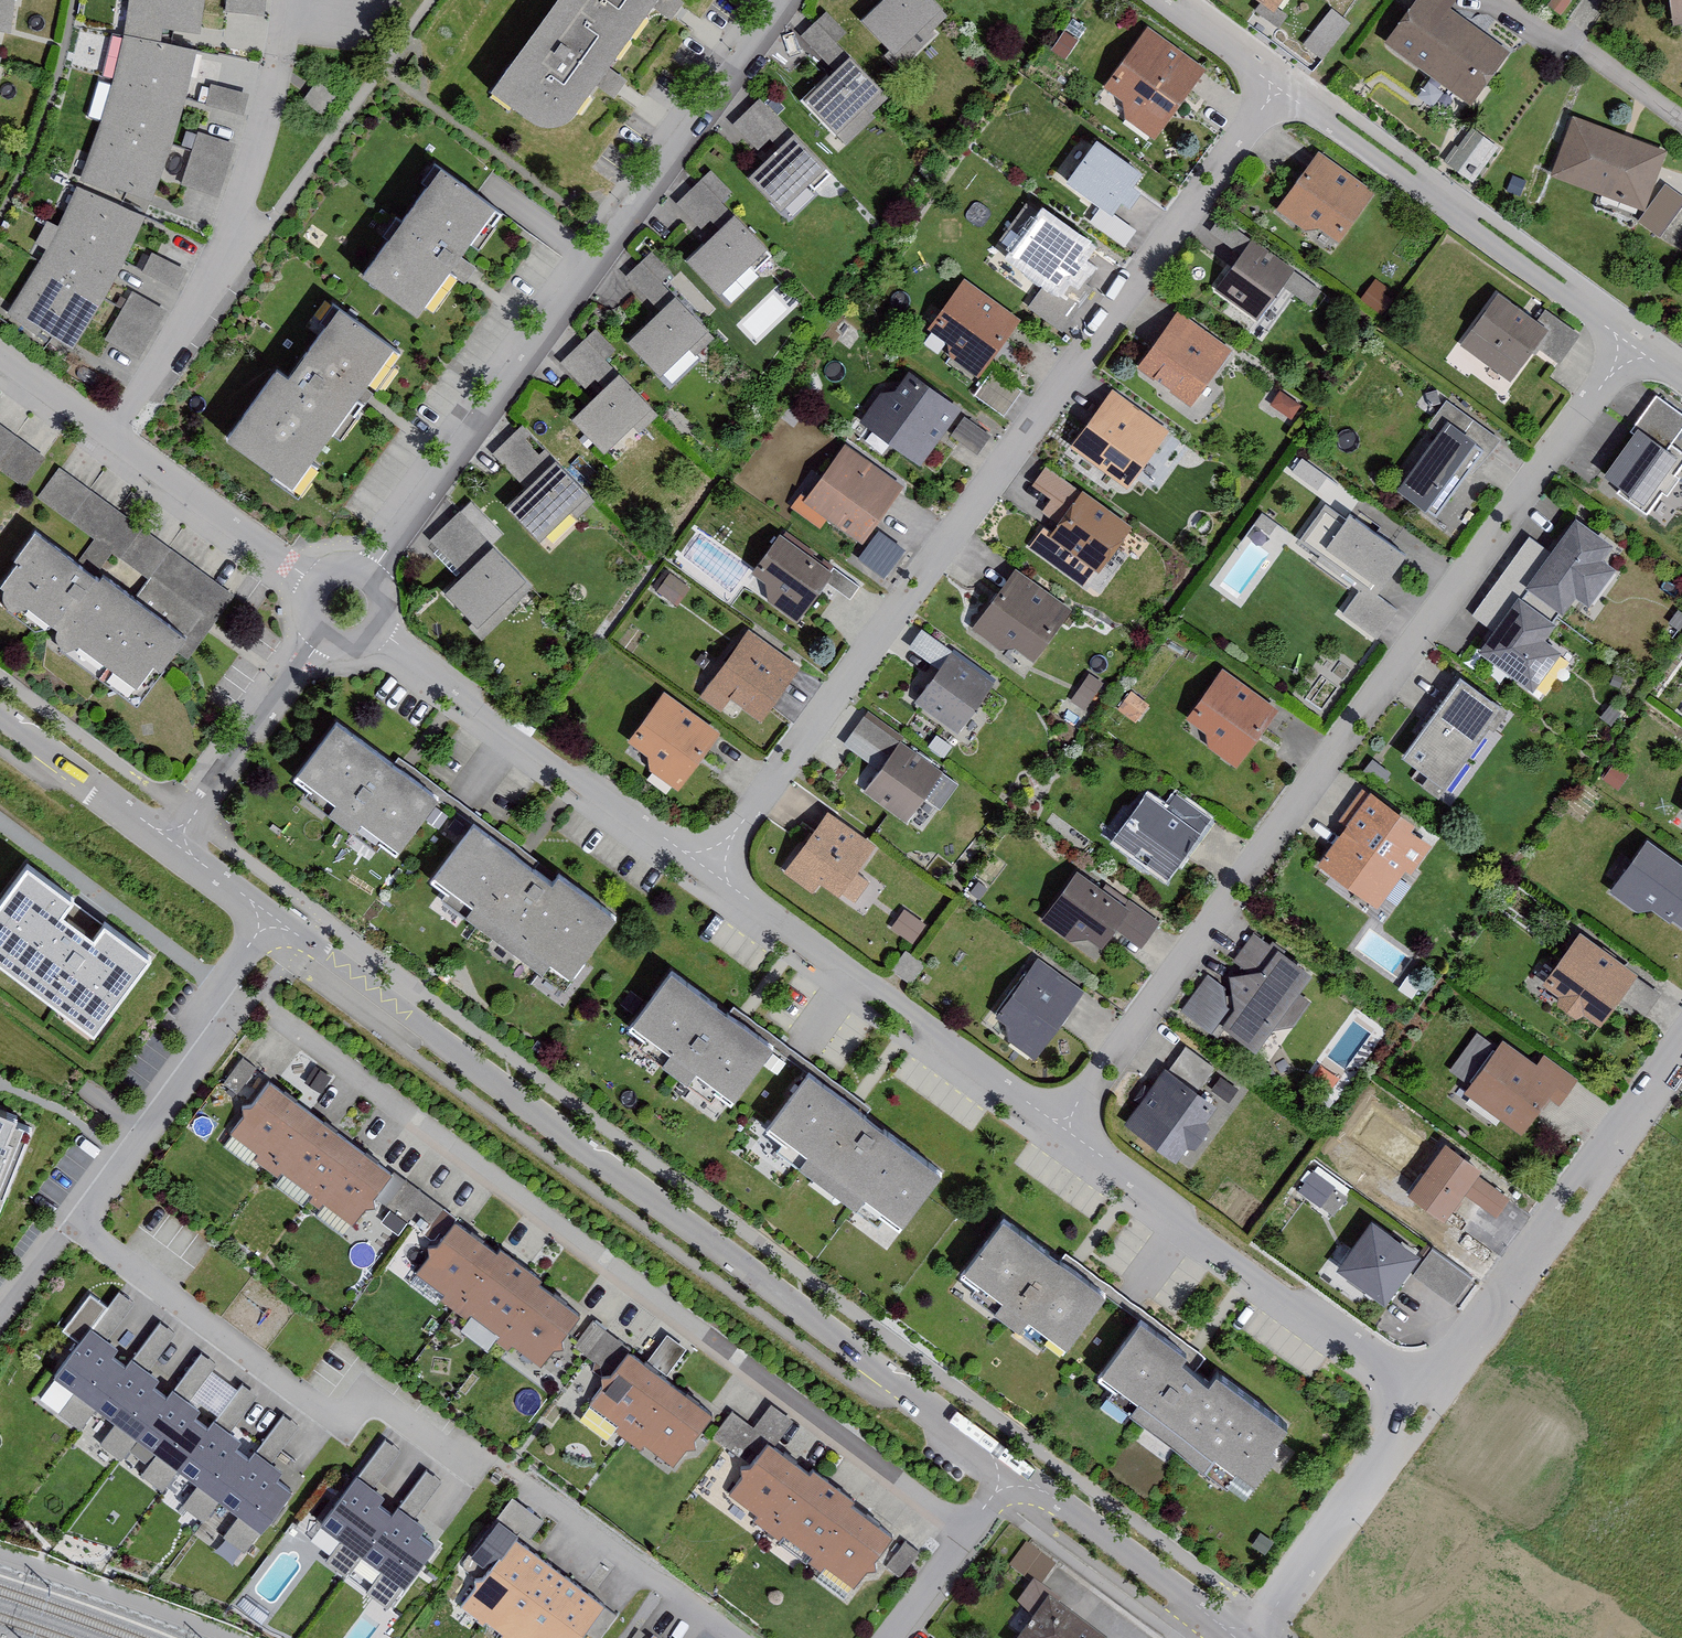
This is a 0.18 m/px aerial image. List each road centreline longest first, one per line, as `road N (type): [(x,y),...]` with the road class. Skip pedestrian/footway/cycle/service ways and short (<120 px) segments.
road 1 (residential): [(1635,340),(1064,1131)]
road 2 (residential): [(706,877),(1277,88)]
road 3 (residential): [(273,917),(1020,1480)]
road 4 (residential): [(468,1470),(365,1395),(336,1429),(69,1218),(273,917)]
road 5 (residential): [(280,1016),(975,1533)]
road 6 (residential): [(787,0),(338,608)]
road 7 (residential): [(292,0),(222,263),(193,320),(109,439)]
road 8 (residential): [(706,877),(338,608)]
road 9 (residential): [(1428,1397),(1064,1131)]
road 10 (residential): [(1064,1131),(706,877)]
road 11 (residential): [(1635,340),(1277,88)]
road 12 (residential): [(1428,1397),(1681,1048)]
road 13 (residential): [(1247,1637),(1428,1397)]
road 14 (residential): [(338,608),(109,439)]
road 15 (residential): [(338,608),(170,837)]
road 16 (residential): [(1020,1480),(1232,1637)]
road 17 (residential): [(732,1637),(530,1489)]
road 18 (residential): [(0,711),(170,837)]
road 19 (residential): [(1277,88),(1159,0)]
road 20 (residential): [(109,439),(0,359)]
road 21 (residential): [(895,1637),(975,1533)]
road 22 (residential): [(170,837),(273,917)]
road 23 (residential): [(1681,113),(1580,47)]

